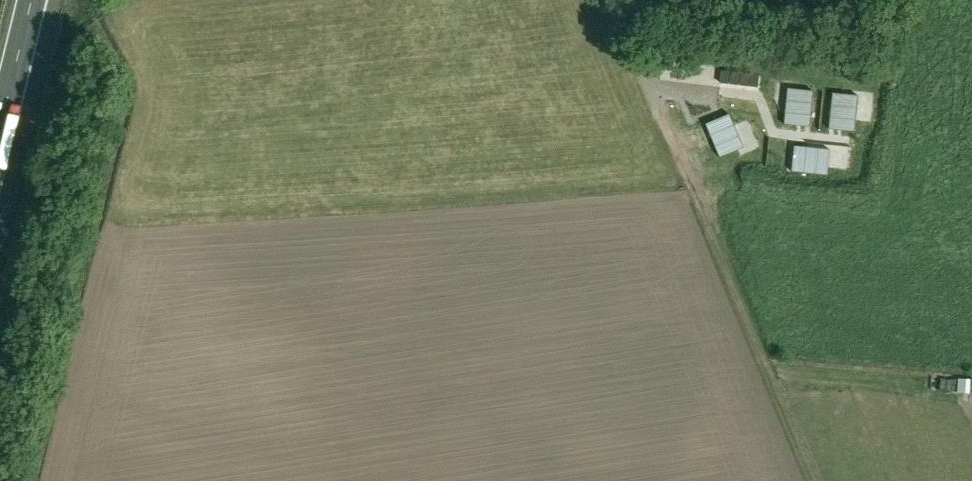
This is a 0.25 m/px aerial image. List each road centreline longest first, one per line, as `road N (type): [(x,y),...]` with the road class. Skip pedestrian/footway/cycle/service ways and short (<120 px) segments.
road 1 (track): [(811,480),(657,112)]
road 2 (motorway): [(0,136),(32,0)]

